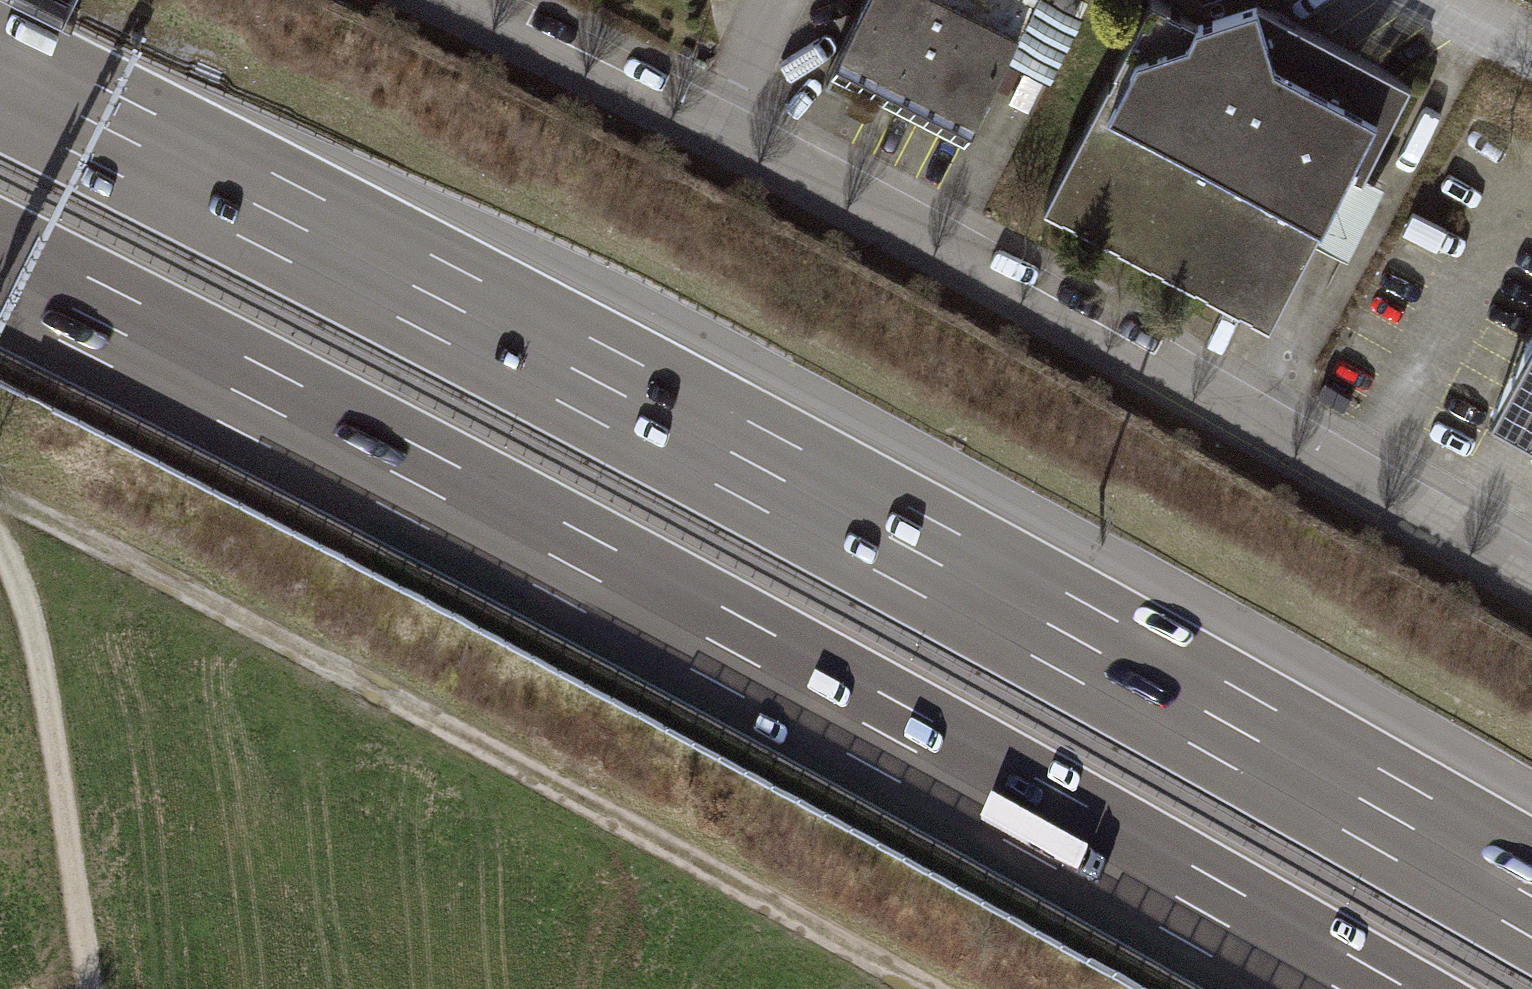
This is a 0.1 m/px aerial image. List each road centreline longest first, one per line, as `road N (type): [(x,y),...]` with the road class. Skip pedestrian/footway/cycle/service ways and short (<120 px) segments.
road 1 (motorway): [(1531,897),(790,484),(0,76)]
road 2 (motorway): [(0,272),(706,638),(1338,988)]
road 3 (residential): [(1531,570),(962,258),(455,0)]
road 4 (track): [(0,497),(923,988)]
road 5 (track): [(0,544),(34,635),(90,988)]

